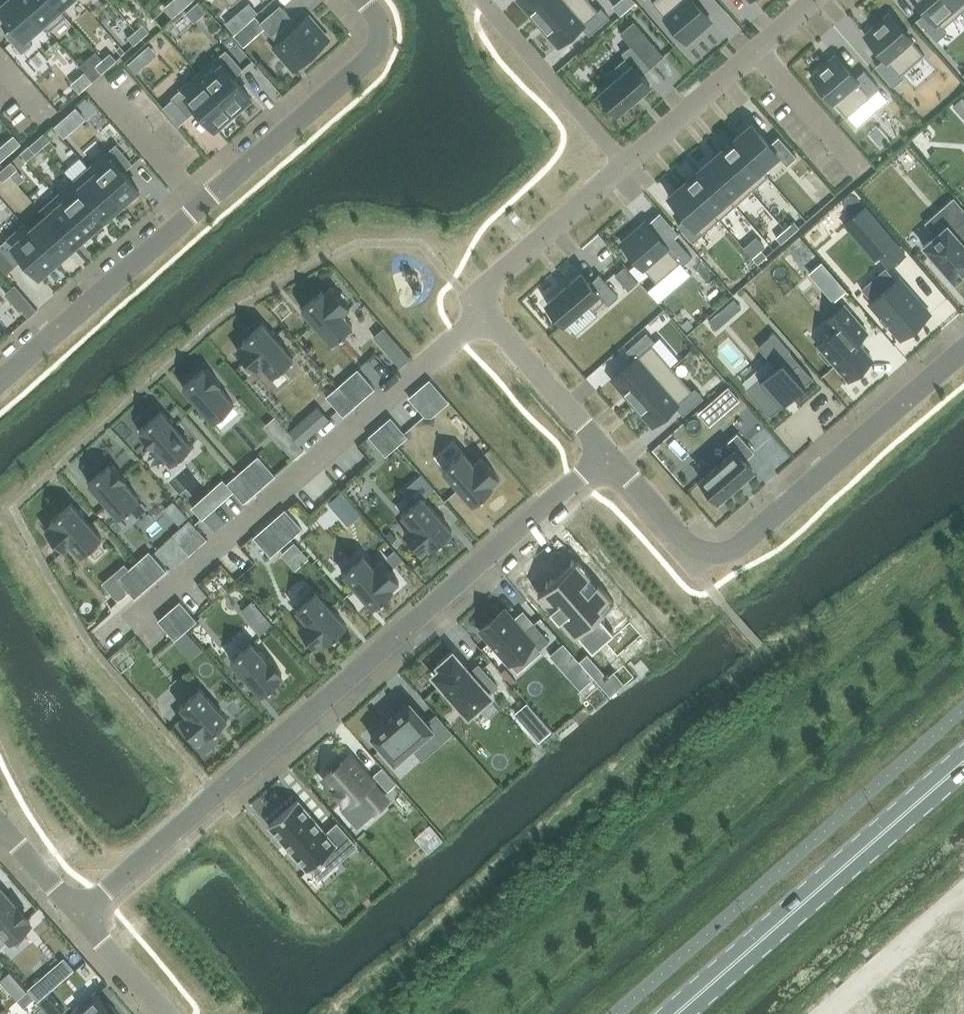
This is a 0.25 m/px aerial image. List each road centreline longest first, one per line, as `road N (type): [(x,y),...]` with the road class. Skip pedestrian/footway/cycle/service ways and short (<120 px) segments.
road 1 (residential): [(78,916),(607,454)]
road 2 (residential): [(365,0),(381,19),(377,49),(0,382)]
road 3 (residential): [(485,315),(105,641)]
road 4 (residential): [(607,454),(681,539),(726,552),(963,349)]
road 5 (residential): [(812,0),(482,287),(485,315)]
road 6 (primary): [(675,1013),(963,762)]
road 7 (residential): [(485,315),(607,454)]
road 8 (residential): [(826,1013),(963,894)]
road 9 (residential): [(163,1013),(78,916)]

